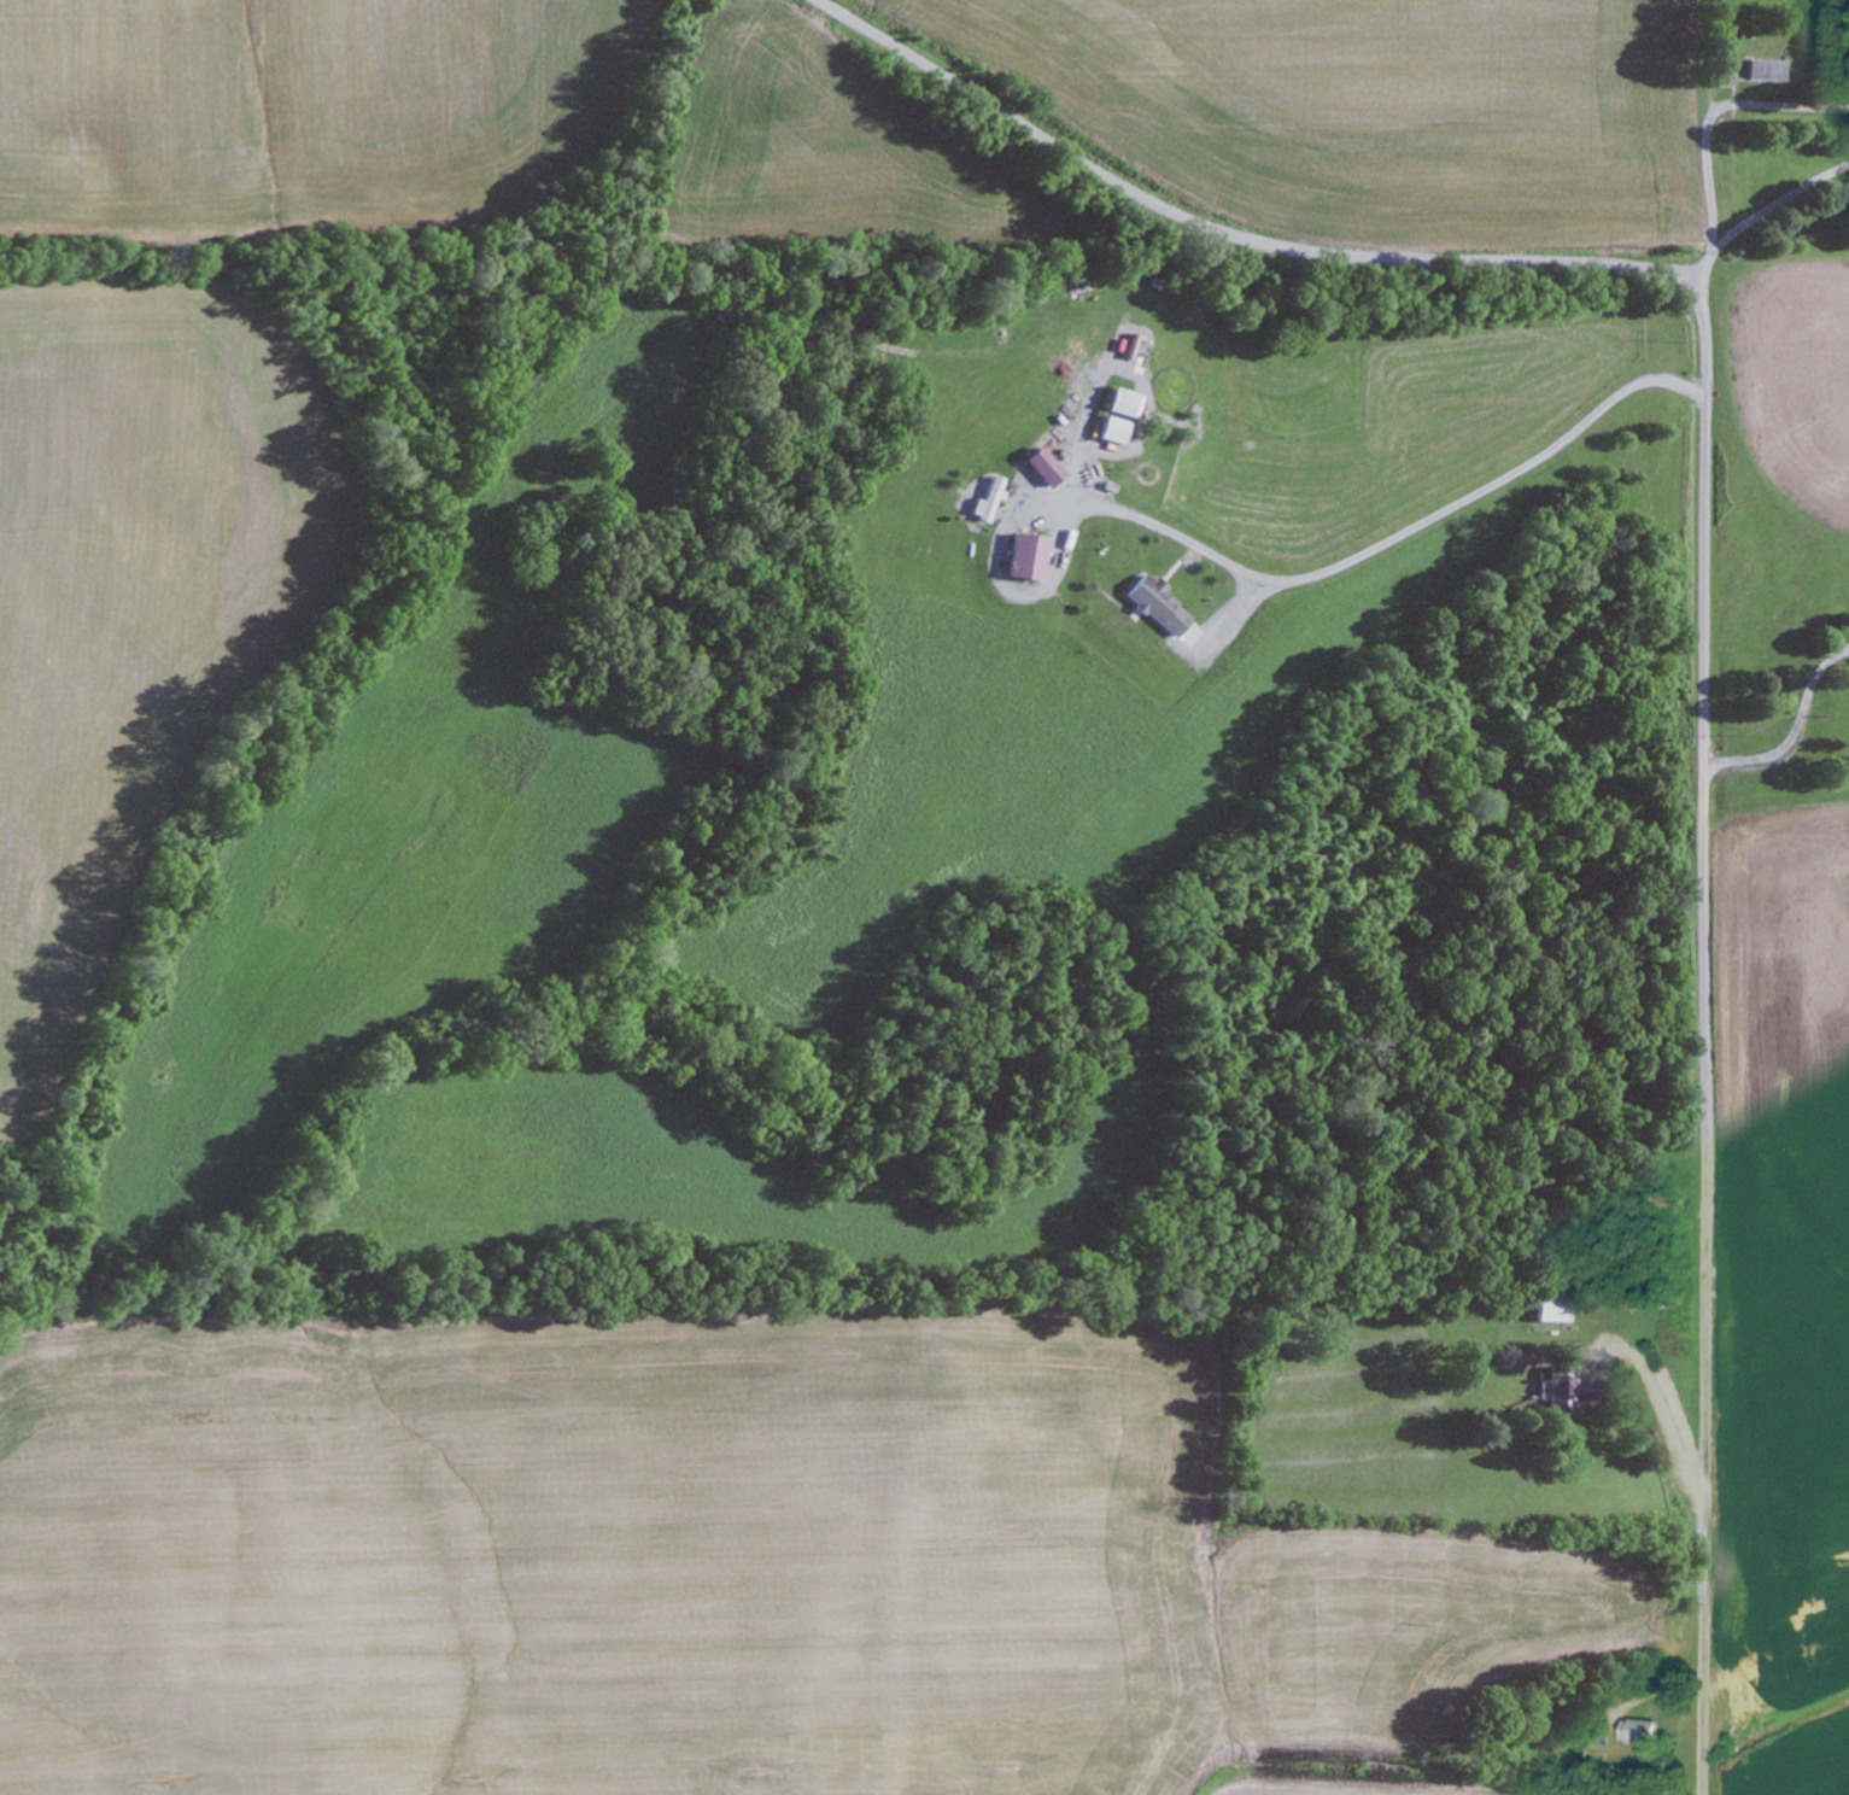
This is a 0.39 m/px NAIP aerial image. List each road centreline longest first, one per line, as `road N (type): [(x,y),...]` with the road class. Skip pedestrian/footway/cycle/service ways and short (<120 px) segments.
road 1 (residential): [(1701,1794),(1708,507),(1707,324),(1698,286),(1663,270),(1365,256),(1266,241),(1172,209),(822,0)]
road 2 (residential): [(1698,286),(1716,229),(1709,113),(1718,54)]

